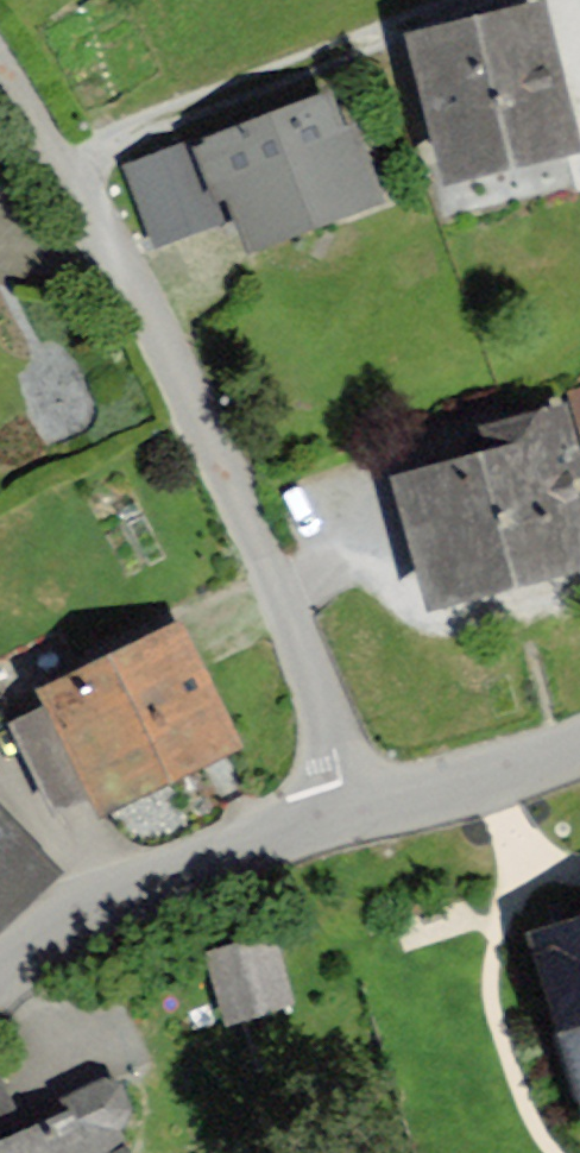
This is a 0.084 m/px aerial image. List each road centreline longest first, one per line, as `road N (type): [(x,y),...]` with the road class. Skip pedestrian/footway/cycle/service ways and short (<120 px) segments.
road 1 (residential): [(351,815),(269,561),(108,252),(72,164),(0,60)]
road 2 (track): [(72,164),(187,110),(490,0)]
road 3 (residential): [(351,815),(127,897),(58,929),(0,975)]
road 4 (residential): [(579,747),(466,788),(351,815)]

